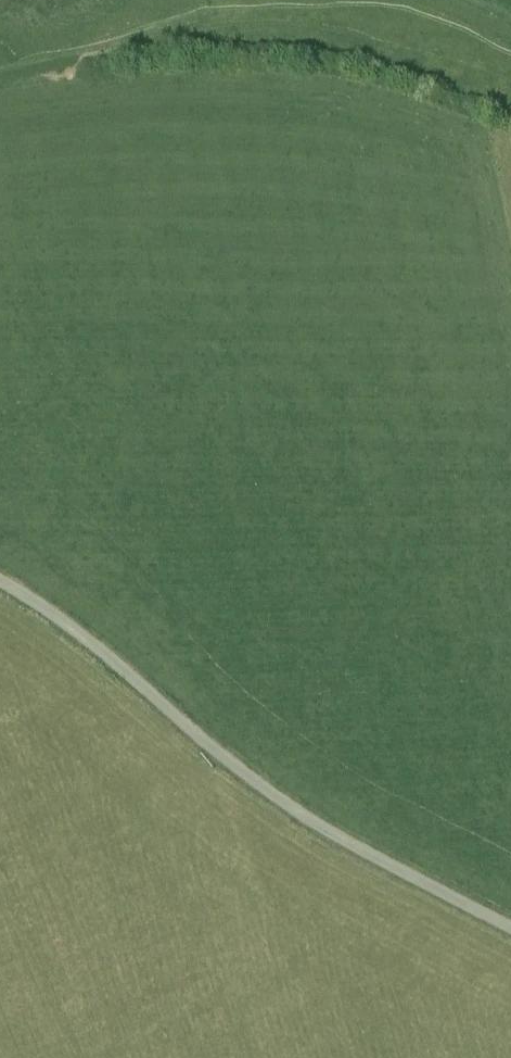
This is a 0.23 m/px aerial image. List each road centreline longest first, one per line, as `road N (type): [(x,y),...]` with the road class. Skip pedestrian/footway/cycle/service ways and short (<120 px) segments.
road 1 (unclassified): [(510,928),(293,810),(67,624),(0,580)]

